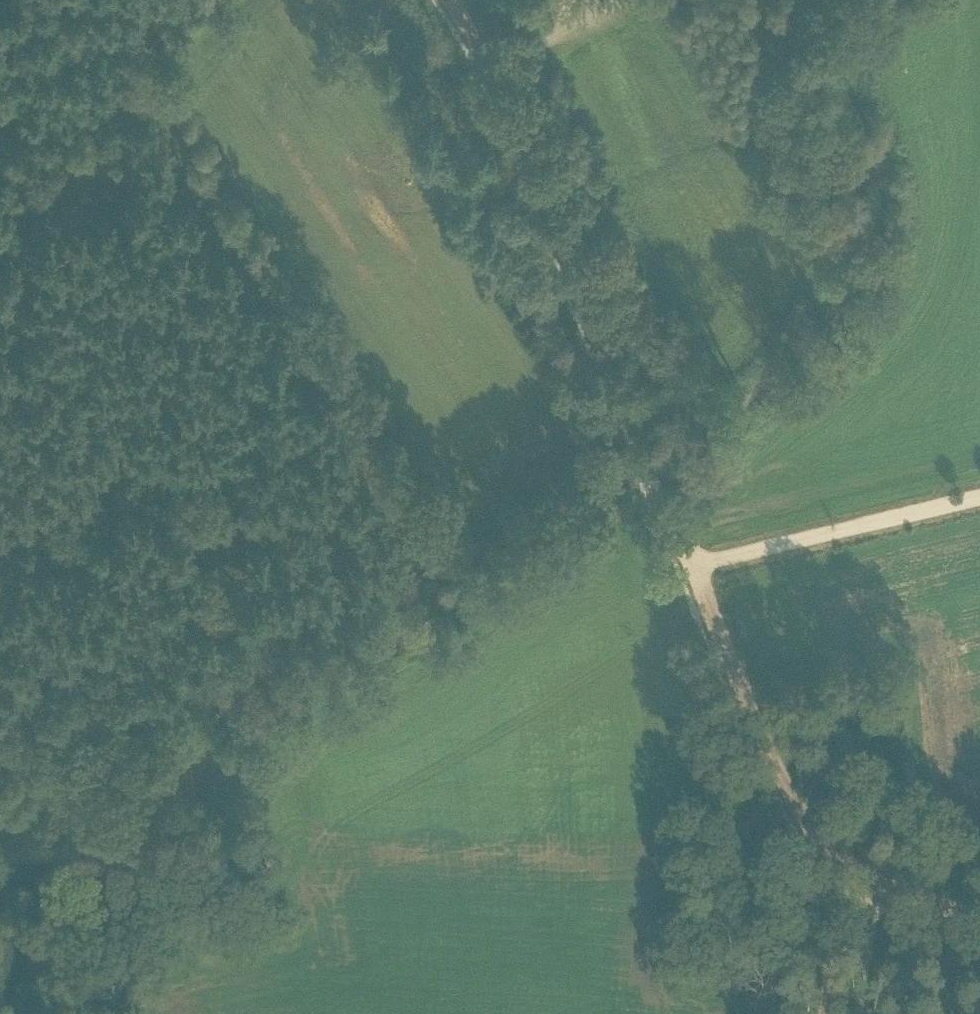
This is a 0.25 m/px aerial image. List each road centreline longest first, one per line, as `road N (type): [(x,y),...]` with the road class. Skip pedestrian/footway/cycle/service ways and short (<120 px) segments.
road 1 (track): [(837,859),(763,748),(691,568),(979,497)]
road 2 (unclassified): [(691,568),(503,93),(444,0)]
road 3 (track): [(828,1013),(846,894),(856,878)]
road 4 (track): [(856,878),(979,919)]

